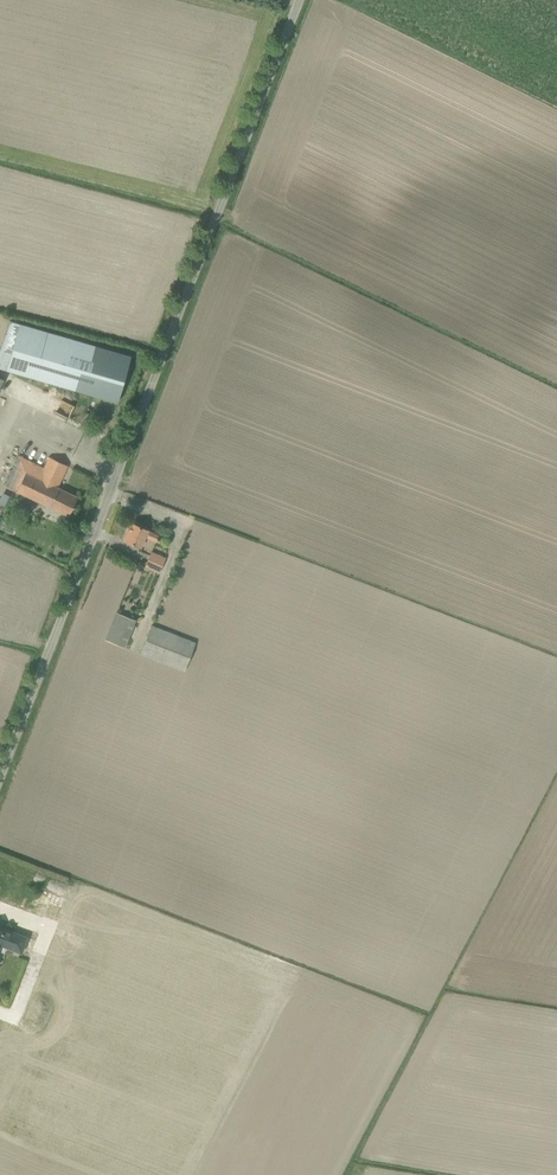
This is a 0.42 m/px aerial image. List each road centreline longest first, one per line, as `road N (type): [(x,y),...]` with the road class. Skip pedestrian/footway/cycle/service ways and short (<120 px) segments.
road 1 (unclassified): [(0,767),(296,0)]

